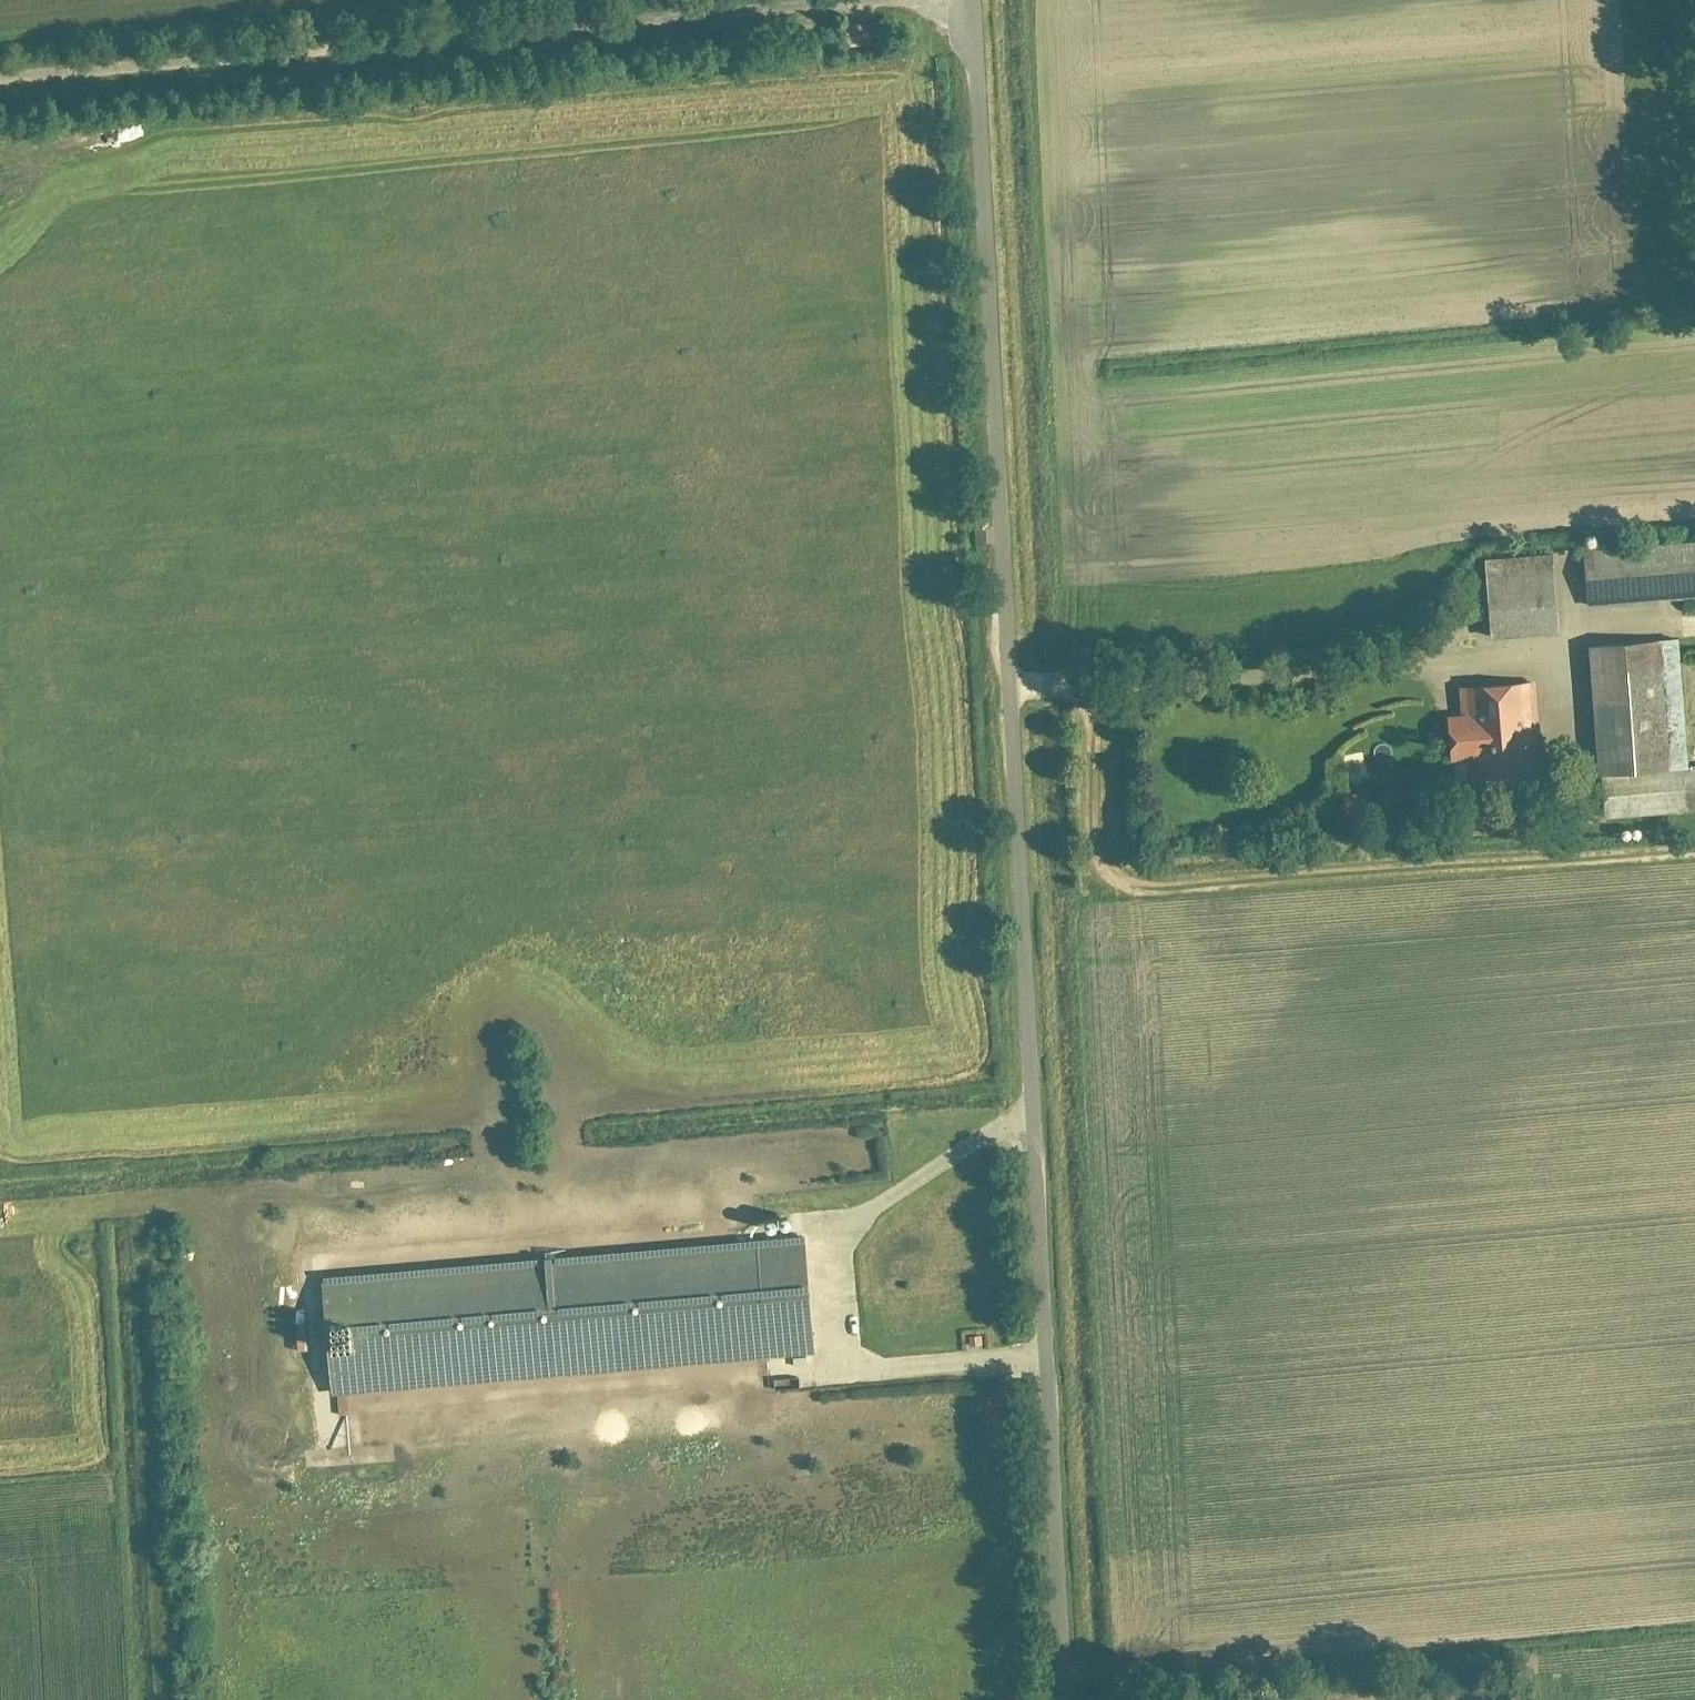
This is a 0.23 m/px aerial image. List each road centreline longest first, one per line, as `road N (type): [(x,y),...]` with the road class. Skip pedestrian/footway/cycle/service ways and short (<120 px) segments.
road 1 (unclassified): [(974,0),(1064,1699)]
road 2 (track): [(974,4),(0,86)]

